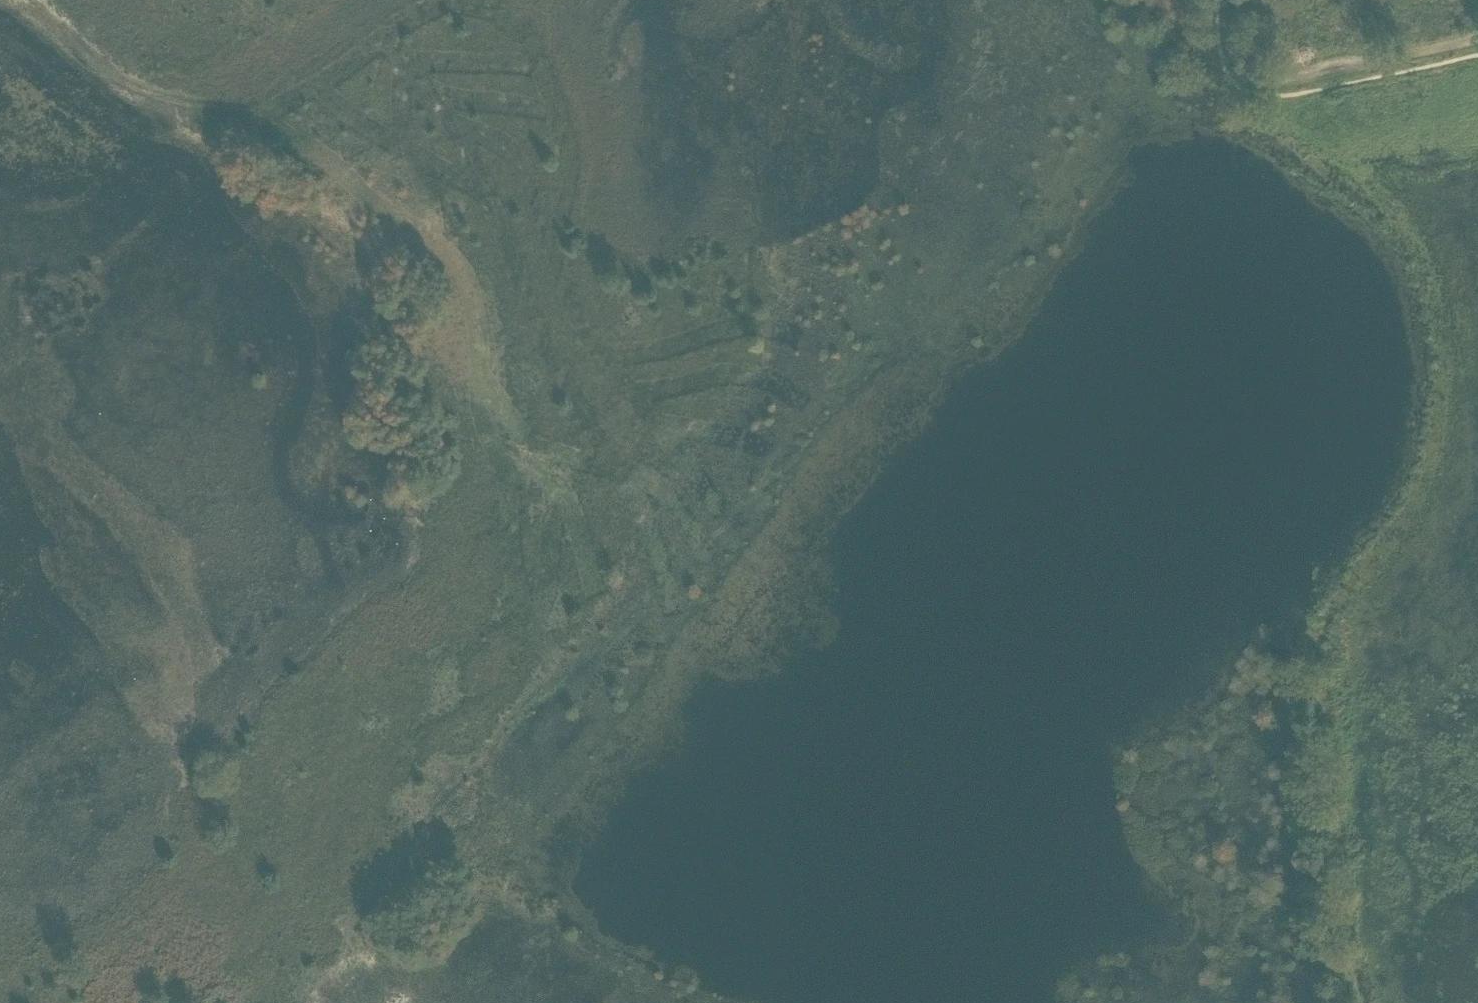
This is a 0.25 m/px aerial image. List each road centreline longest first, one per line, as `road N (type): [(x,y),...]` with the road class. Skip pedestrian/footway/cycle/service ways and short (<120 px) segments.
road 1 (track): [(1250,87),(1477,38)]

